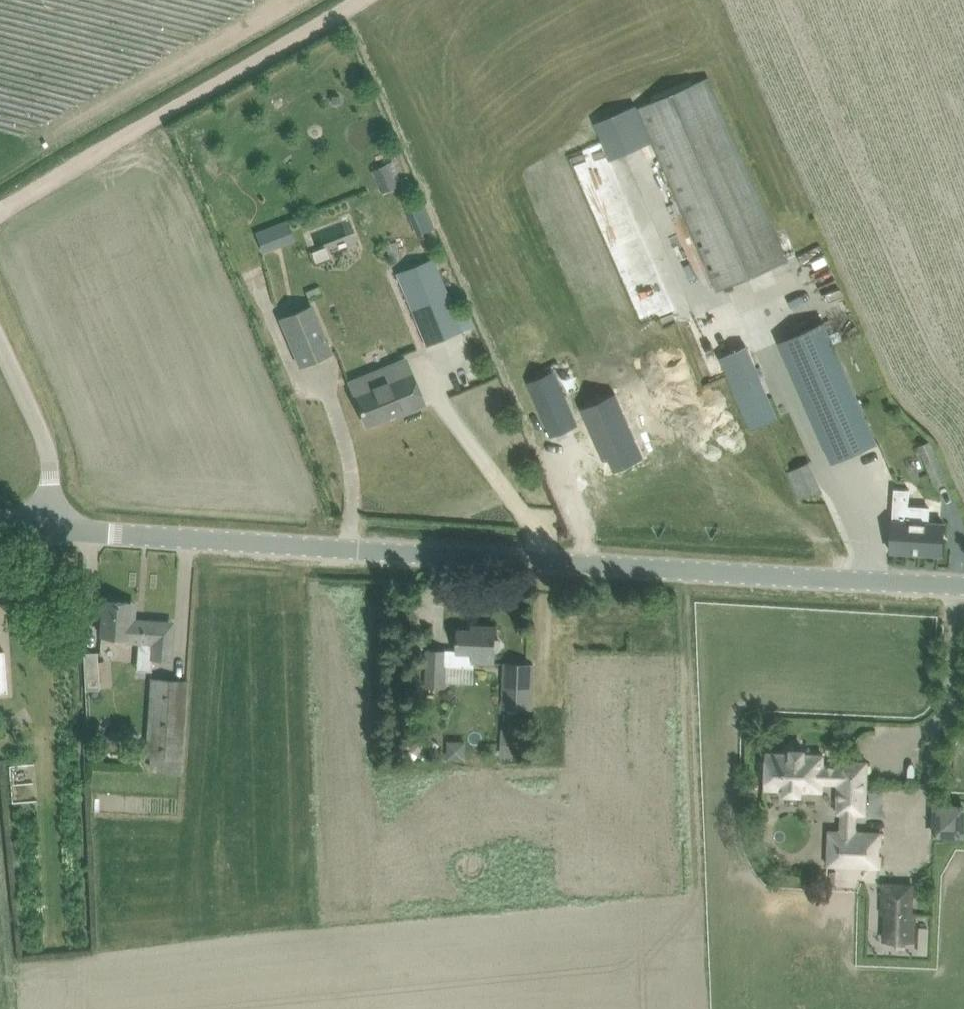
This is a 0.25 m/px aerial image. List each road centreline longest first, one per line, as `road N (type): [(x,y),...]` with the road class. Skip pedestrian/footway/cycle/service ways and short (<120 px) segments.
road 1 (unclassified): [(48,528),(963,585)]
road 2 (track): [(0,211),(363,0)]
road 3 (unclassified): [(48,528),(45,441),(0,344)]

